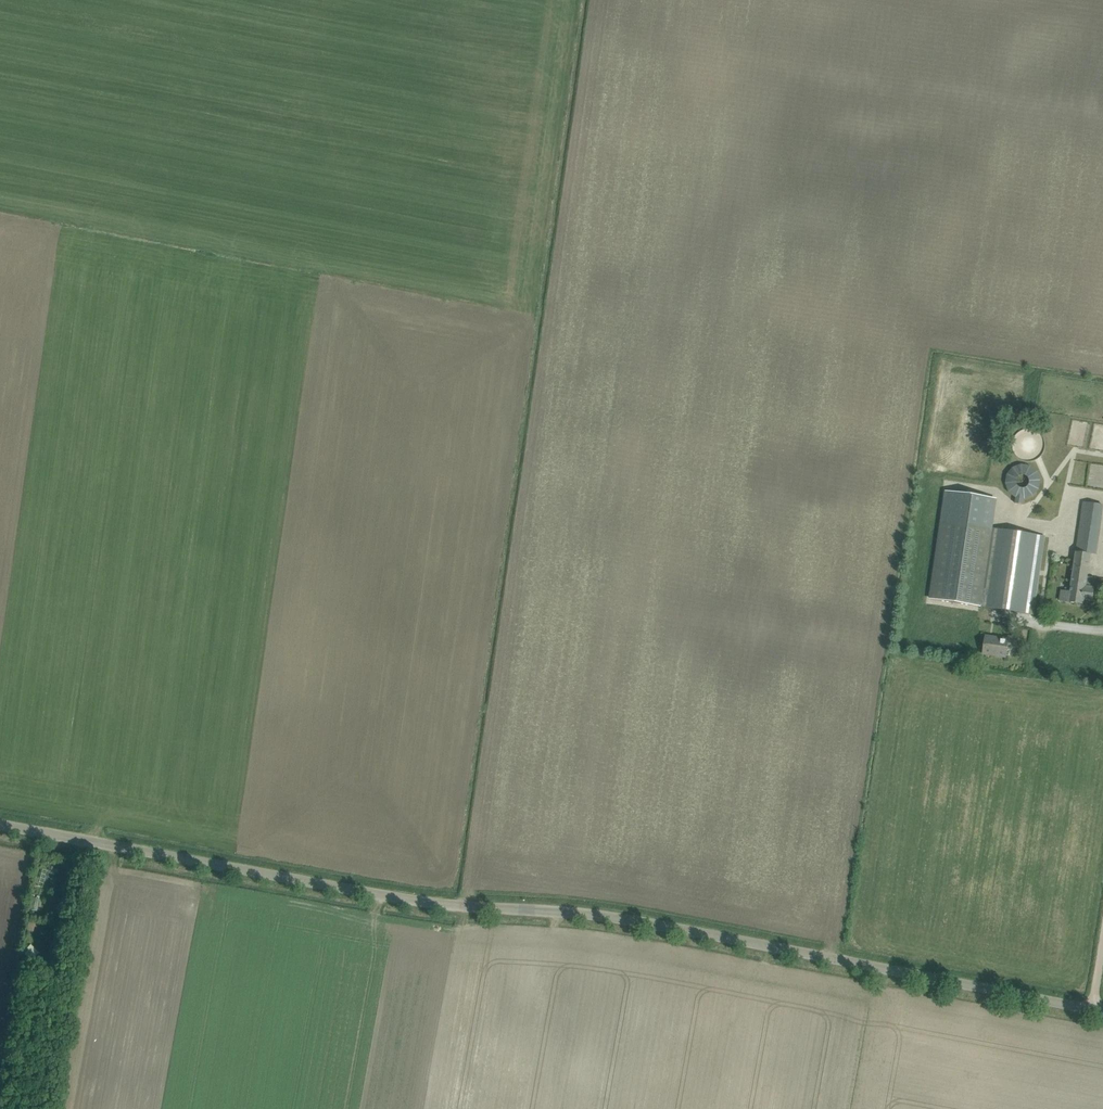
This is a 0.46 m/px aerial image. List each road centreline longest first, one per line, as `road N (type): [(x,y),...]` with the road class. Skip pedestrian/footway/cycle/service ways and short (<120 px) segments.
road 1 (unclassified): [(1102,1010),(599,915),(418,902),(0,825)]

